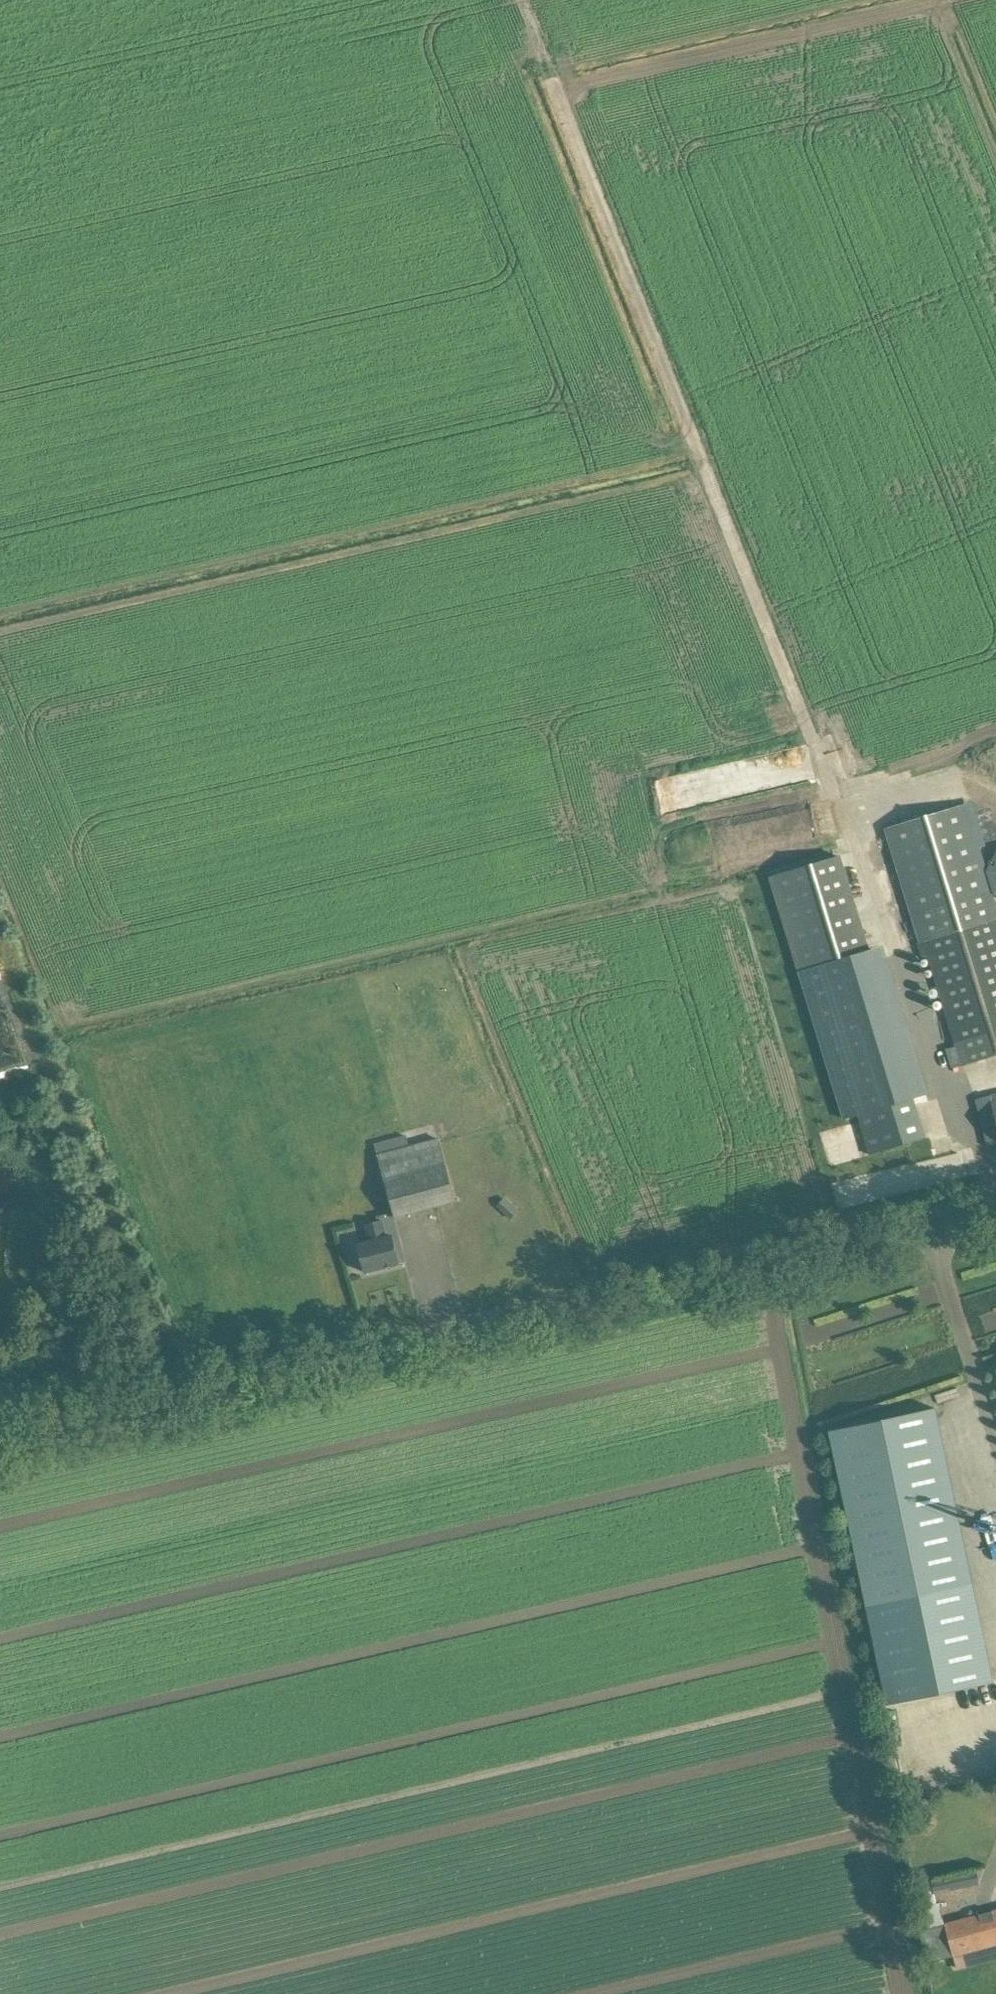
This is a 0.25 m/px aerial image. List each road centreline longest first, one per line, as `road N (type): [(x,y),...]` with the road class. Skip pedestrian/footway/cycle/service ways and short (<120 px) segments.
road 1 (unclassified): [(0,1446),(995,1215)]
road 2 (track): [(895,934),(559,86)]

